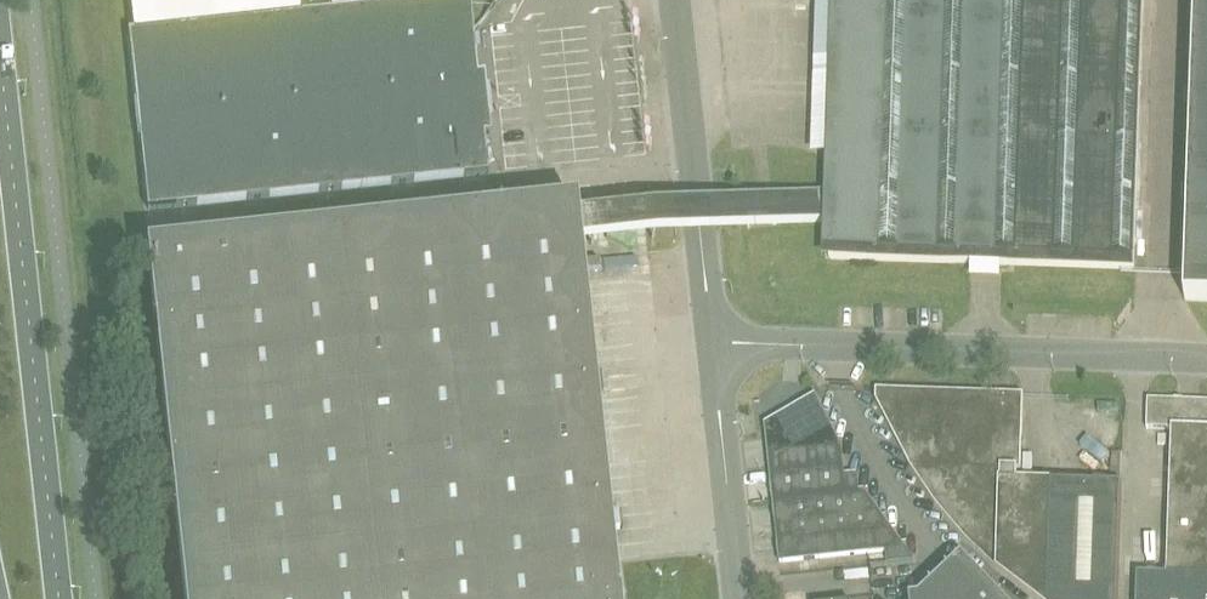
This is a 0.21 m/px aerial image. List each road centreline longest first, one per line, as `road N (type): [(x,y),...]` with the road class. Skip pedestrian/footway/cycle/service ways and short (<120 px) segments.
road 1 (primary): [(61,598),(0,34)]
road 2 (unclassified): [(1206,360),(713,347)]
road 3 (unclassified): [(713,347),(675,0)]
road 4 (unclassified): [(740,598),(713,347)]

